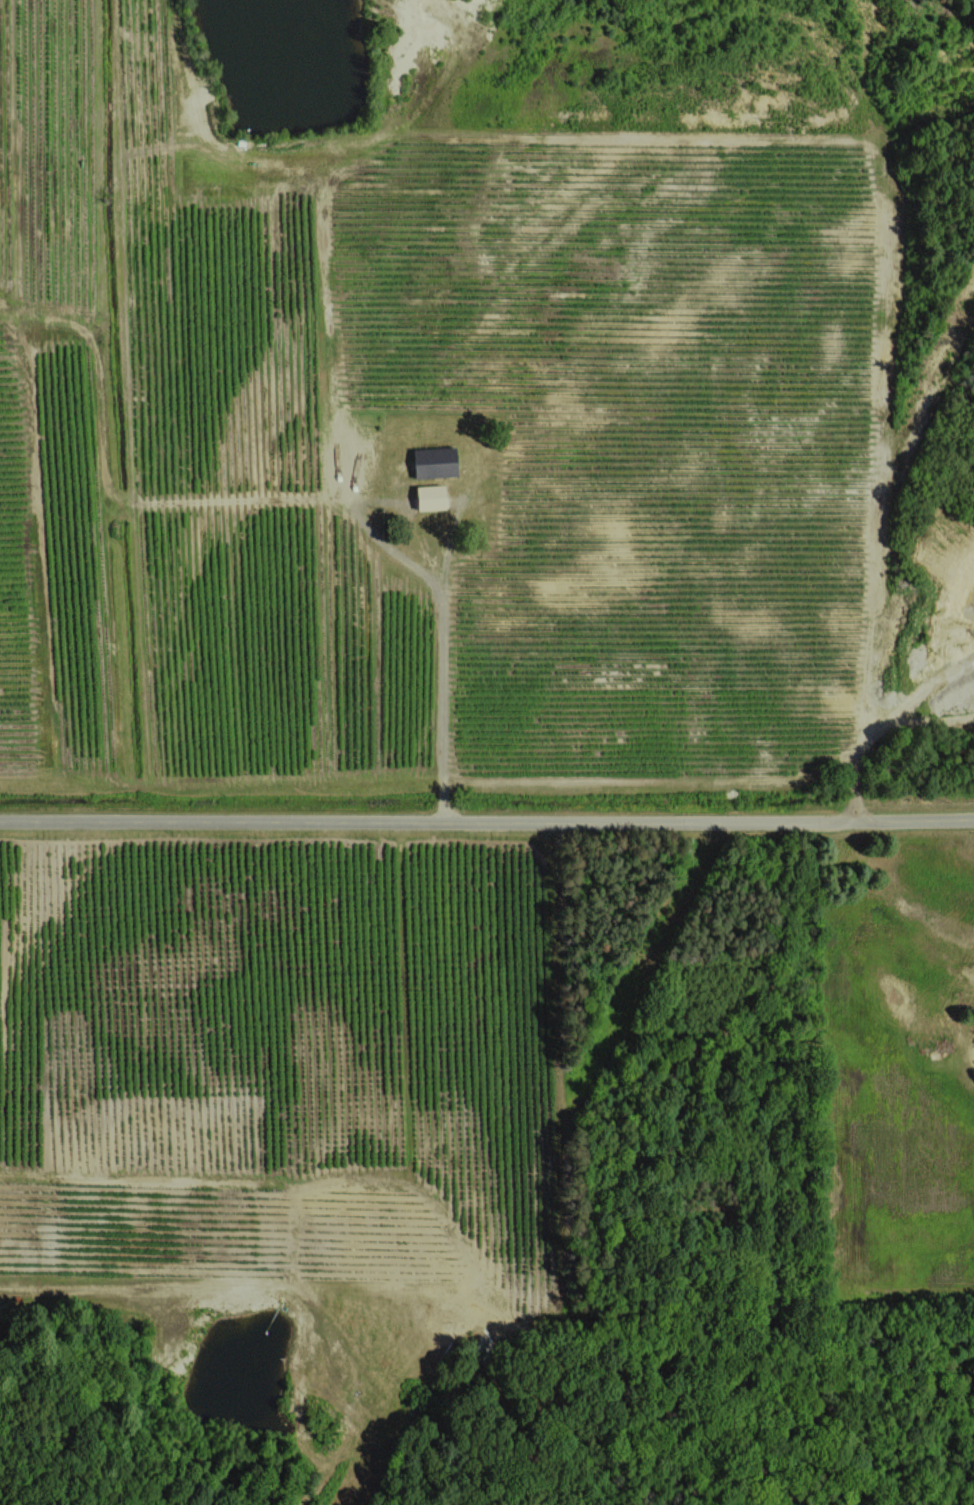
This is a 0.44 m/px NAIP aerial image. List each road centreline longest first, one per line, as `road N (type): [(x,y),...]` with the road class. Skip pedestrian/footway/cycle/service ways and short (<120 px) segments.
road 1 (residential): [(973,821),(0,822)]

